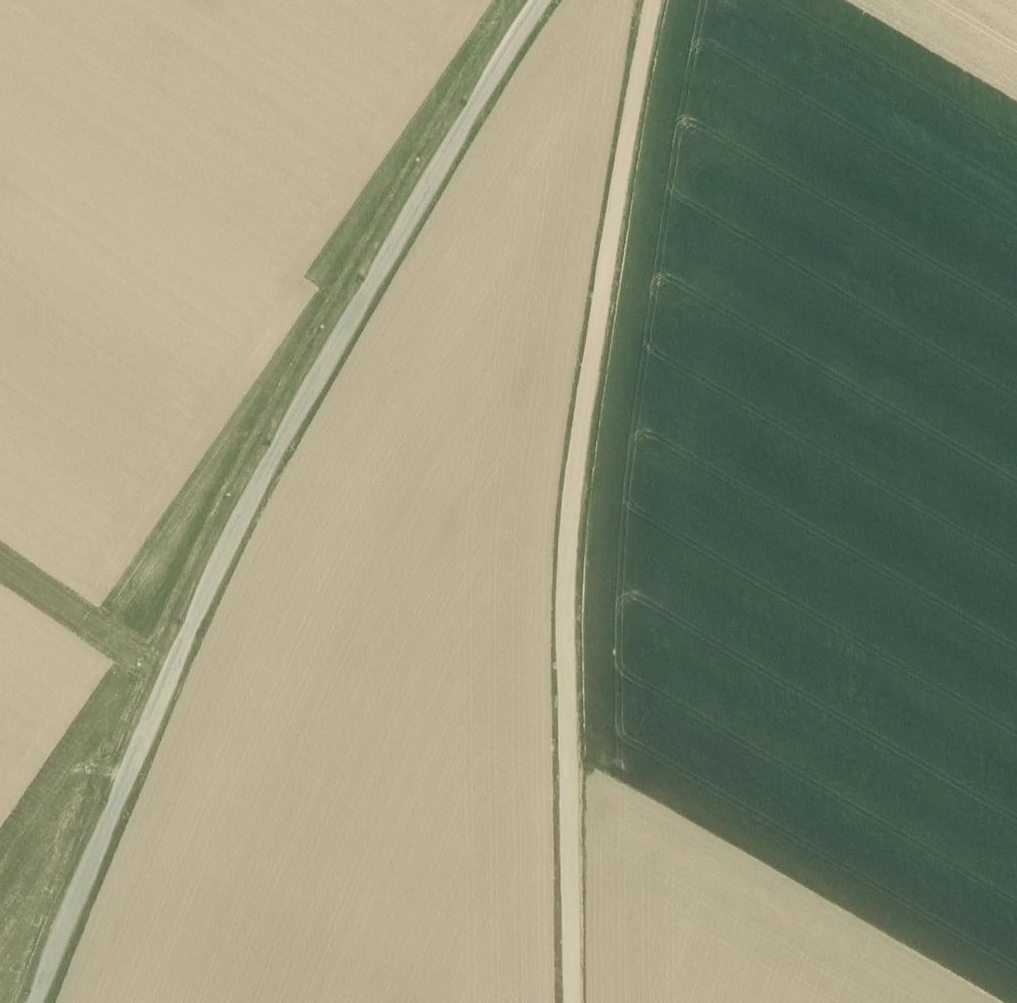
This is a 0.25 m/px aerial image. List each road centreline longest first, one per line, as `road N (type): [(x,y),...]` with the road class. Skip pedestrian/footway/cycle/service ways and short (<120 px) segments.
road 1 (unclassified): [(32,1002),(213,561),(363,280),(540,0)]
road 2 (track): [(649,0),(591,313),(558,576),(564,1002)]

